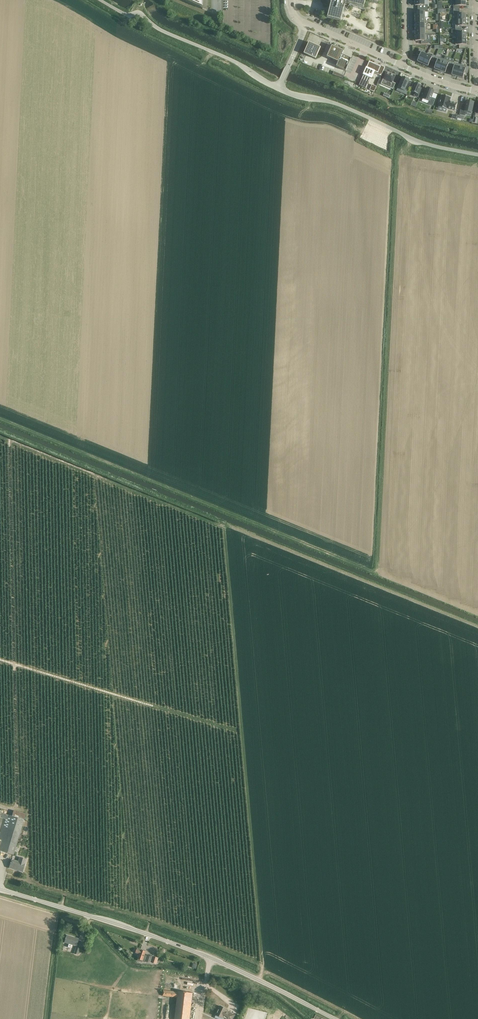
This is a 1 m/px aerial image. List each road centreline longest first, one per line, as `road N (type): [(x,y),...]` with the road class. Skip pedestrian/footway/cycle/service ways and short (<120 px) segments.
road 1 (unclassified): [(341,1018),(196,951),(0,890)]
road 2 (unclassified): [(278,89),(477,155)]
road 3 (unclassified): [(98,0),(127,15),(141,13),(278,89)]

